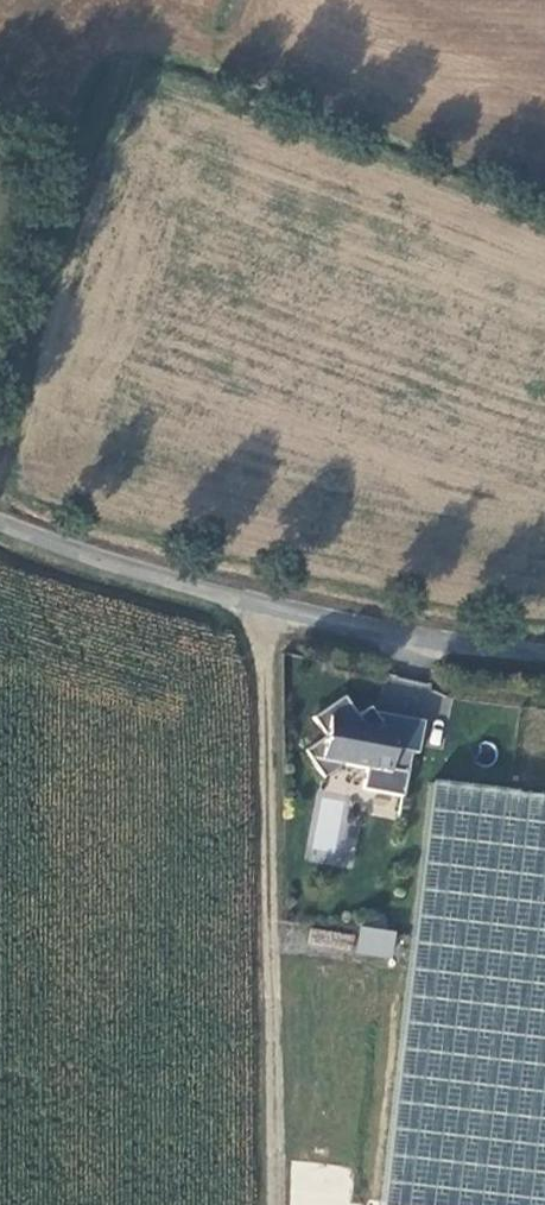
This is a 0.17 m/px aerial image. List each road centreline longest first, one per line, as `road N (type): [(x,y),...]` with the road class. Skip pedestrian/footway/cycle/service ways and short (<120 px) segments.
road 1 (track): [(262,604),(280,1204)]
road 2 (unclassified): [(544,651),(478,646),(193,589),(0,525)]
road 3 (track): [(0,472),(54,233),(112,109),(171,46)]

